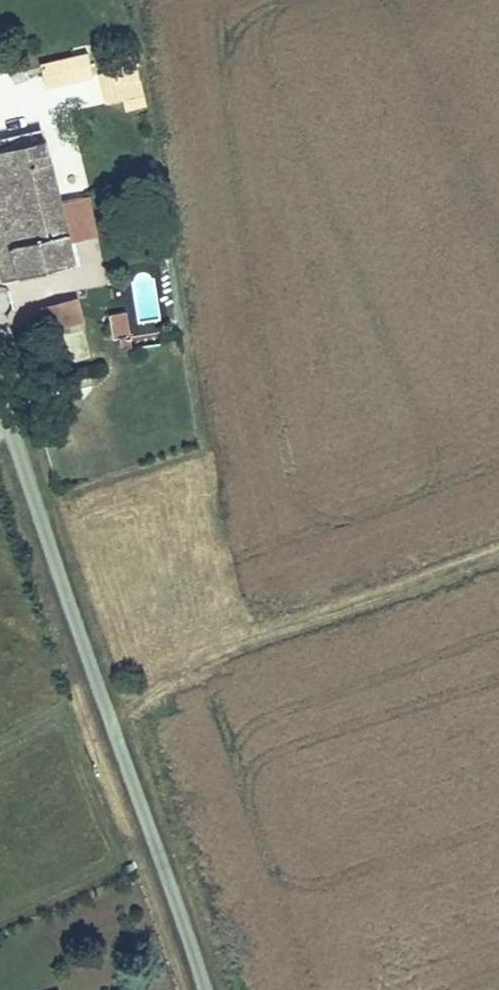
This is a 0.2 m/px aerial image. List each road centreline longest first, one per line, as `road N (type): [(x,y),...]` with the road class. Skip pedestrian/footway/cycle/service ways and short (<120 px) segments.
road 1 (residential): [(203,989),(0,396)]
road 2 (track): [(103,695),(498,554)]

